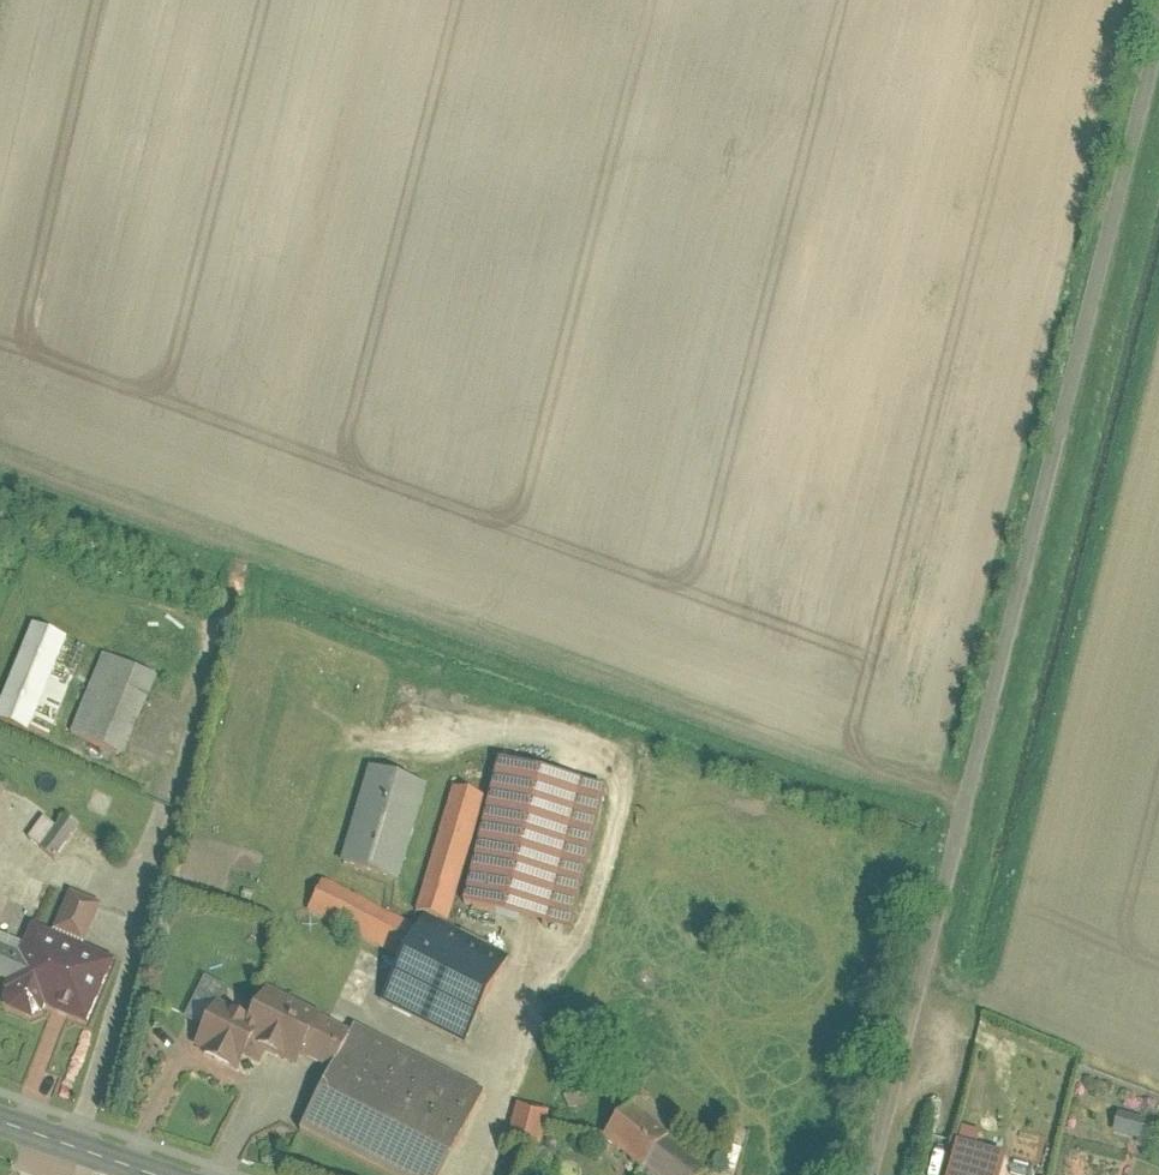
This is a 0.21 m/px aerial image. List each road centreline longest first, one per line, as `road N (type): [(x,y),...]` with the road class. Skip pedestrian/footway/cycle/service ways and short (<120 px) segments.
road 1 (unclassified): [(860,1174),(1158,22)]
road 2 (tertiary): [(0,1118),(169,1174)]

